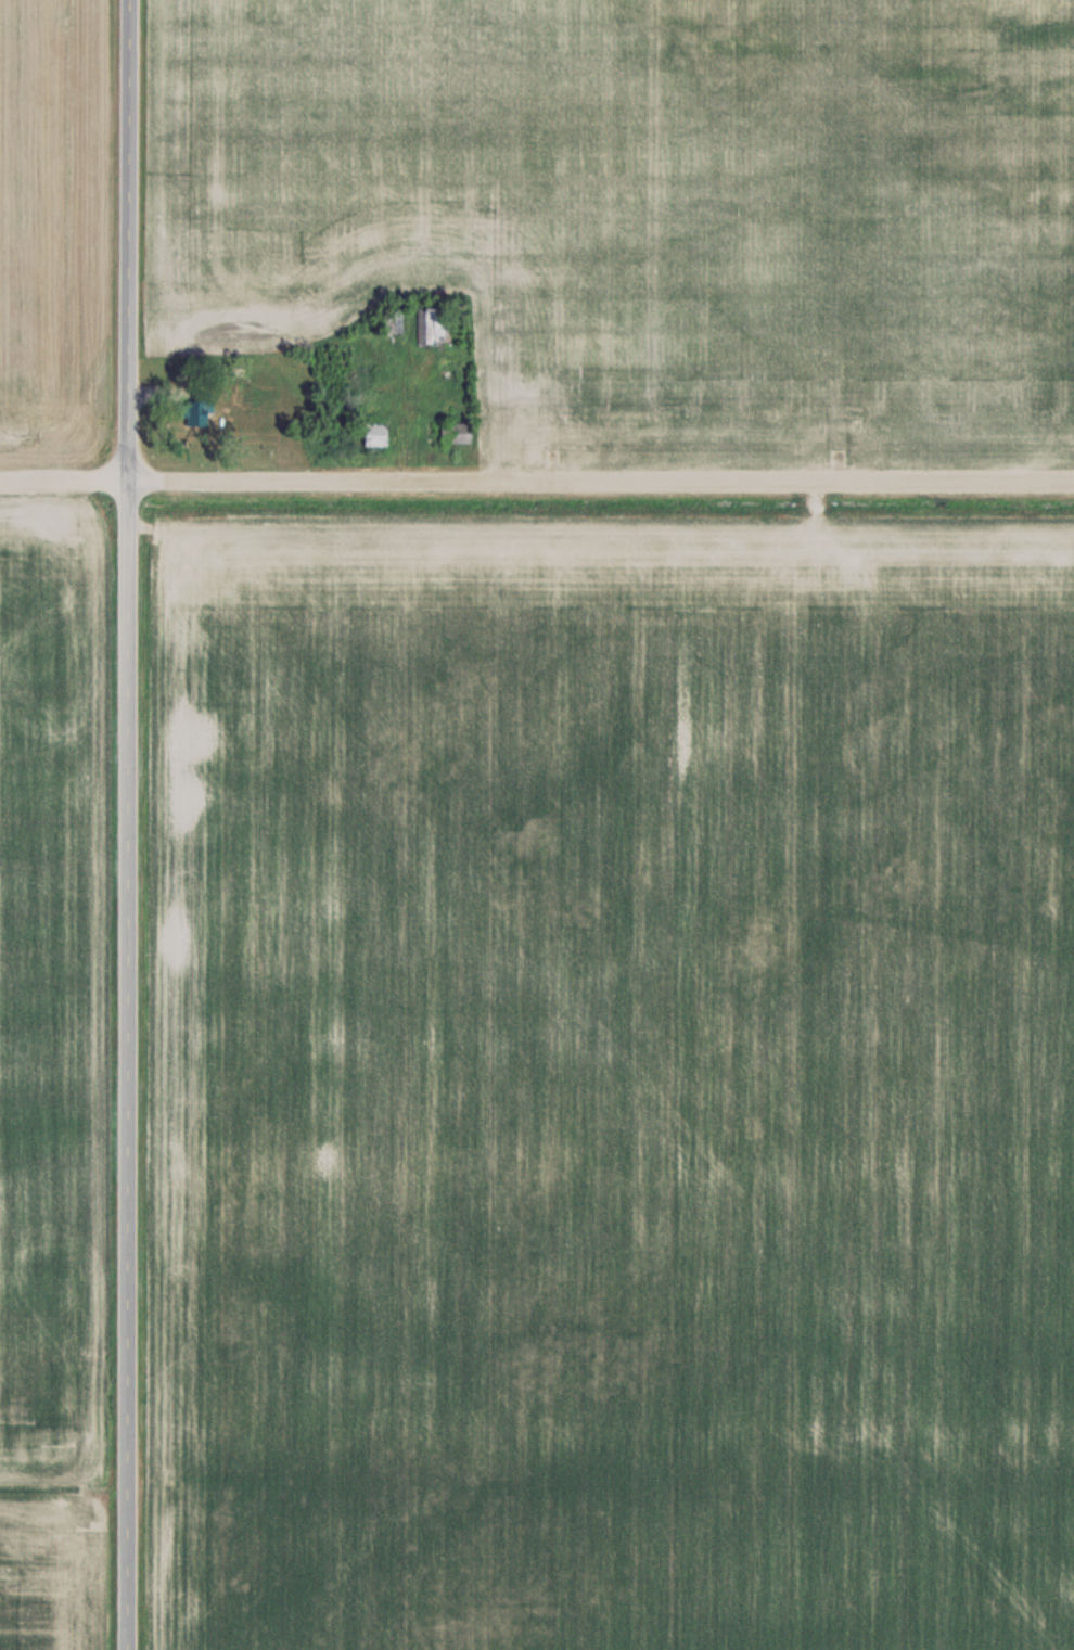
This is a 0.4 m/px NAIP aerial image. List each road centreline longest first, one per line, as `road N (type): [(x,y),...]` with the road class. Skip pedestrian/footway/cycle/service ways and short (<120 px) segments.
road 1 (tertiary): [(127,1649),(128,0)]
road 2 (residential): [(0,479),(1073,480)]

